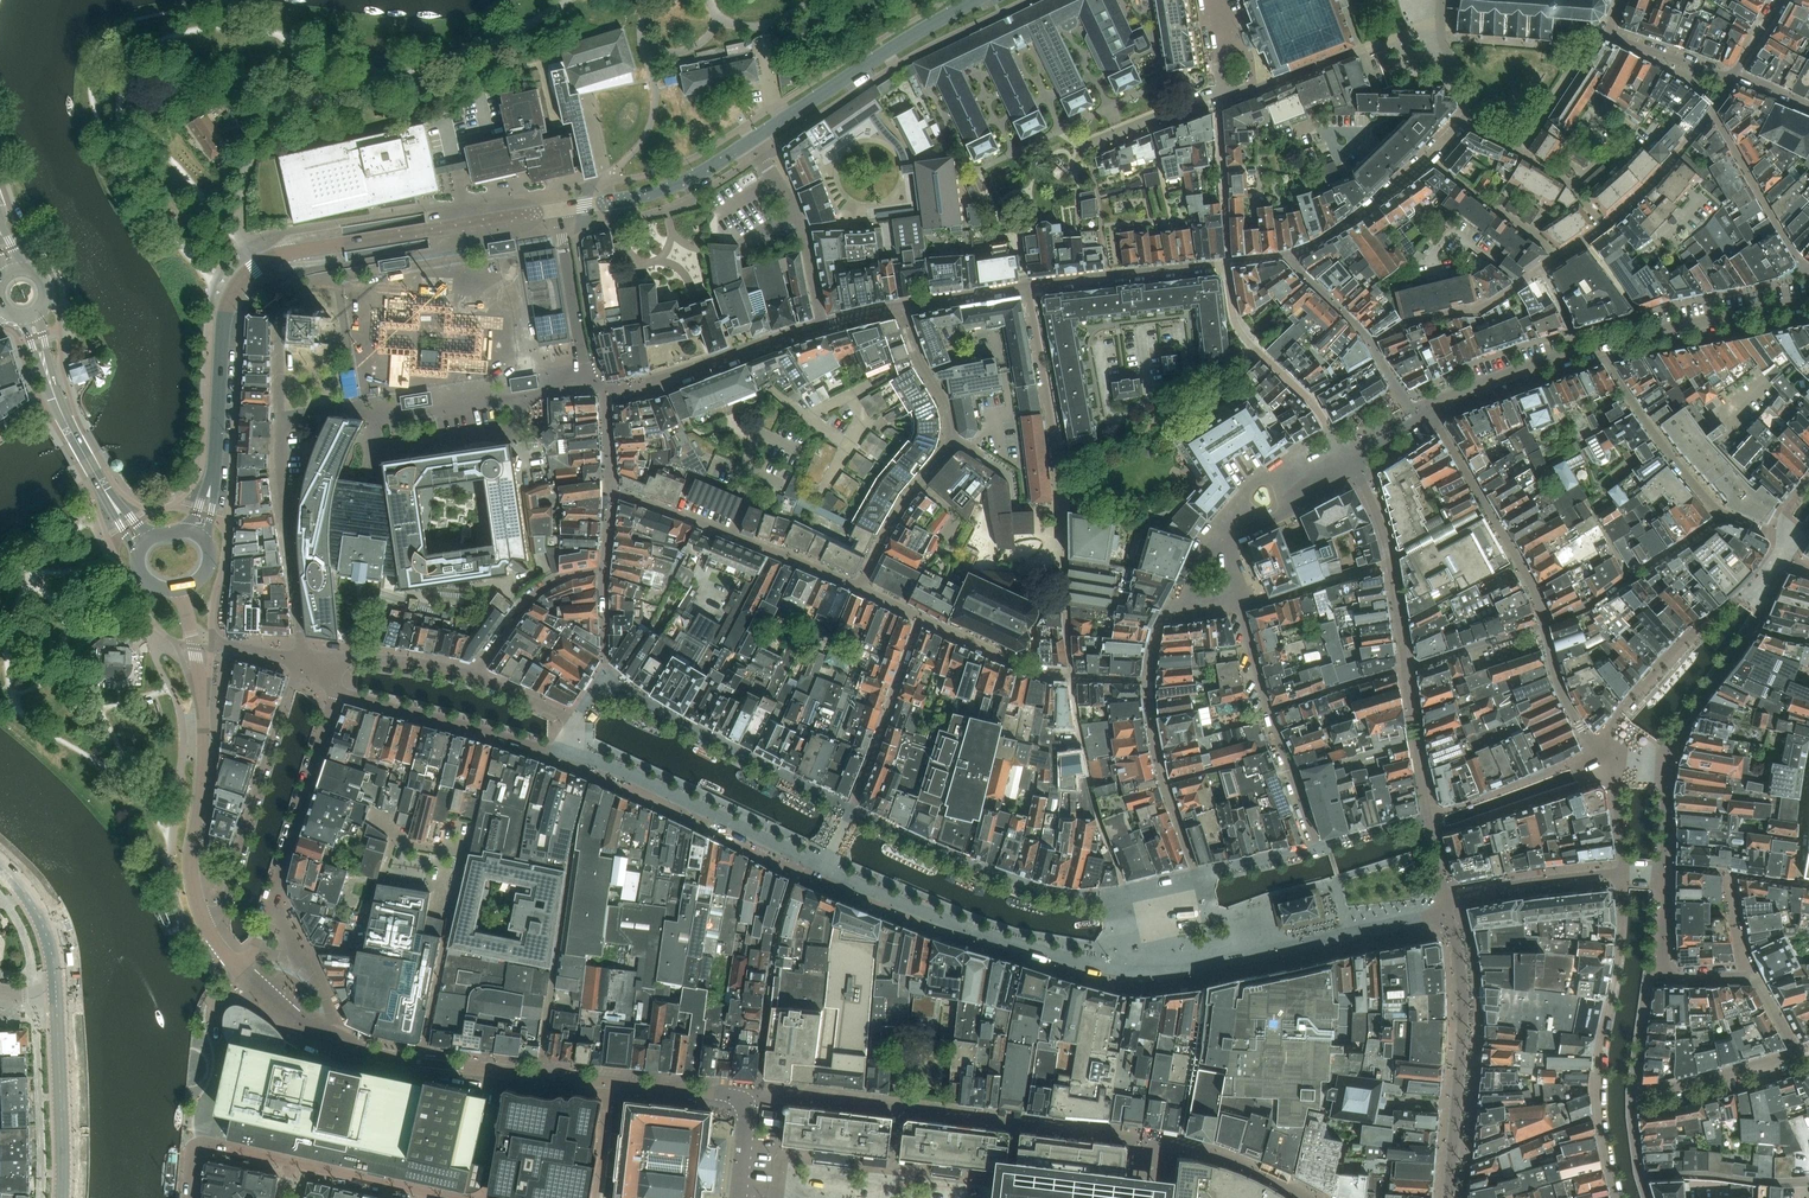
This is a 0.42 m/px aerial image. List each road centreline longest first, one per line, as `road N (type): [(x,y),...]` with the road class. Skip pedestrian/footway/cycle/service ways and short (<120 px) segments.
road 1 (secondary): [(216,443),(225,312),(254,269),(294,251),(557,210)]
road 2 (residential): [(825,868),(958,924),(1095,965),(1155,971),(1218,962)]
road 3 (residential): [(1028,286),(1058,450),(1072,677)]
road 4 (unclassified): [(741,1197),(752,1096),(463,1066)]
road 5 (residential): [(1289,255),(1355,216),(1467,117),(1472,87),(1440,22)]
road 6 (unclassified): [(1623,874),(1599,1073),(1616,1197)]
road 7 (residential): [(901,305),(952,434),(891,523),(859,587)]
road 8 (residential): [(279,417),(328,409),(376,420),(589,384)]
road 9 (residential): [(238,969),(258,939),(336,691)]
road 10 (residential): [(1448,913),(1463,1001),(1449,1197)]
road 11 (residential): [(299,660),(224,906),(204,920)]
road 12 (residential): [(570,753),(825,868)]
road 13 (unclassified): [(204,920),(191,862),(203,747),(194,646)]
road 14 (residential): [(859,587),(611,489)]
road 15 (secondary): [(751,140),(975,0)]
road 16 (residential): [(1391,563),(1428,816)]
road 17 (residential): [(1543,624),(1521,567),(1425,405)]
road 18 (residential): [(589,384),(605,390),(662,379),(822,323)]
road 19 (residential): [(299,660),(279,417)]
road 20 (residential): [(1316,840),(1239,609)]
road 21 (residential): [(336,691),(570,753)]
road 22 (residential): [(1218,962),(1448,913)]
road 23 (residential): [(1218,97),(1440,22)]
road 24 (residential): [(1226,263),(1239,326),(1317,408),(1346,453)]
road 25 (residential): [(1666,766),(1687,714),(1751,627),(1767,579)]
road 26 (residential): [(1598,344),(1808,300)]
road 27 (residential): [(1598,344),(1680,467),(1726,514)]
road 28 (secondary): [(557,210),(674,185),(751,140)]
road 29 (unclassified): [(417,1061),(371,1053),(301,1023),(238,969)]
road 30 (residential): [(851,809),(920,618)]
road 31 (residential): [(1028,286),(1226,263)]
road 32 (residential): [(822,323),(800,221),(751,140)]
road 33 (residential): [(1808,270),(1712,109)]
road 34 (residential): [(1370,342),(1499,298),(1539,272)]
road 35 (unclassified): [(1444,898),(1623,874)]
road 36 (unclassified): [(589,384),(557,210)]
road 37 (unclassified): [(477,677),(533,596),(604,570)]
road 38 (residential): [(1072,677),(1031,668),(920,618)]
road 39 (residential): [(1425,405),(1578,350)]
road 40 (residential): [(1603,227),(1712,109)]
road 41 (unclassified): [(1621,0),(1611,24),(1616,38),(1729,75)]
road 42 (residential): [(1239,609),(1391,563)]
road 43 (secondary): [(62,1197),(55,1046)]
road 44 (residential): [(477,677),(377,659),(329,669)]
road 45 (unclassified): [(291,1163),(433,1194)]
road 46 (unclassified): [(191,1197),(204,1145),(291,1163)]
road 47 (residential): [(570,753),(576,721),(477,677)]
road 48 (residential): [(1592,753),(1555,673),(1543,624)]
road 49 (residential): [(1667,1090),(1800,1056)]
road 50 (unclassified): [(1632,1097),(1648,982),(1663,979)]
road 51 (residential): [(901,305),(1028,286)]

